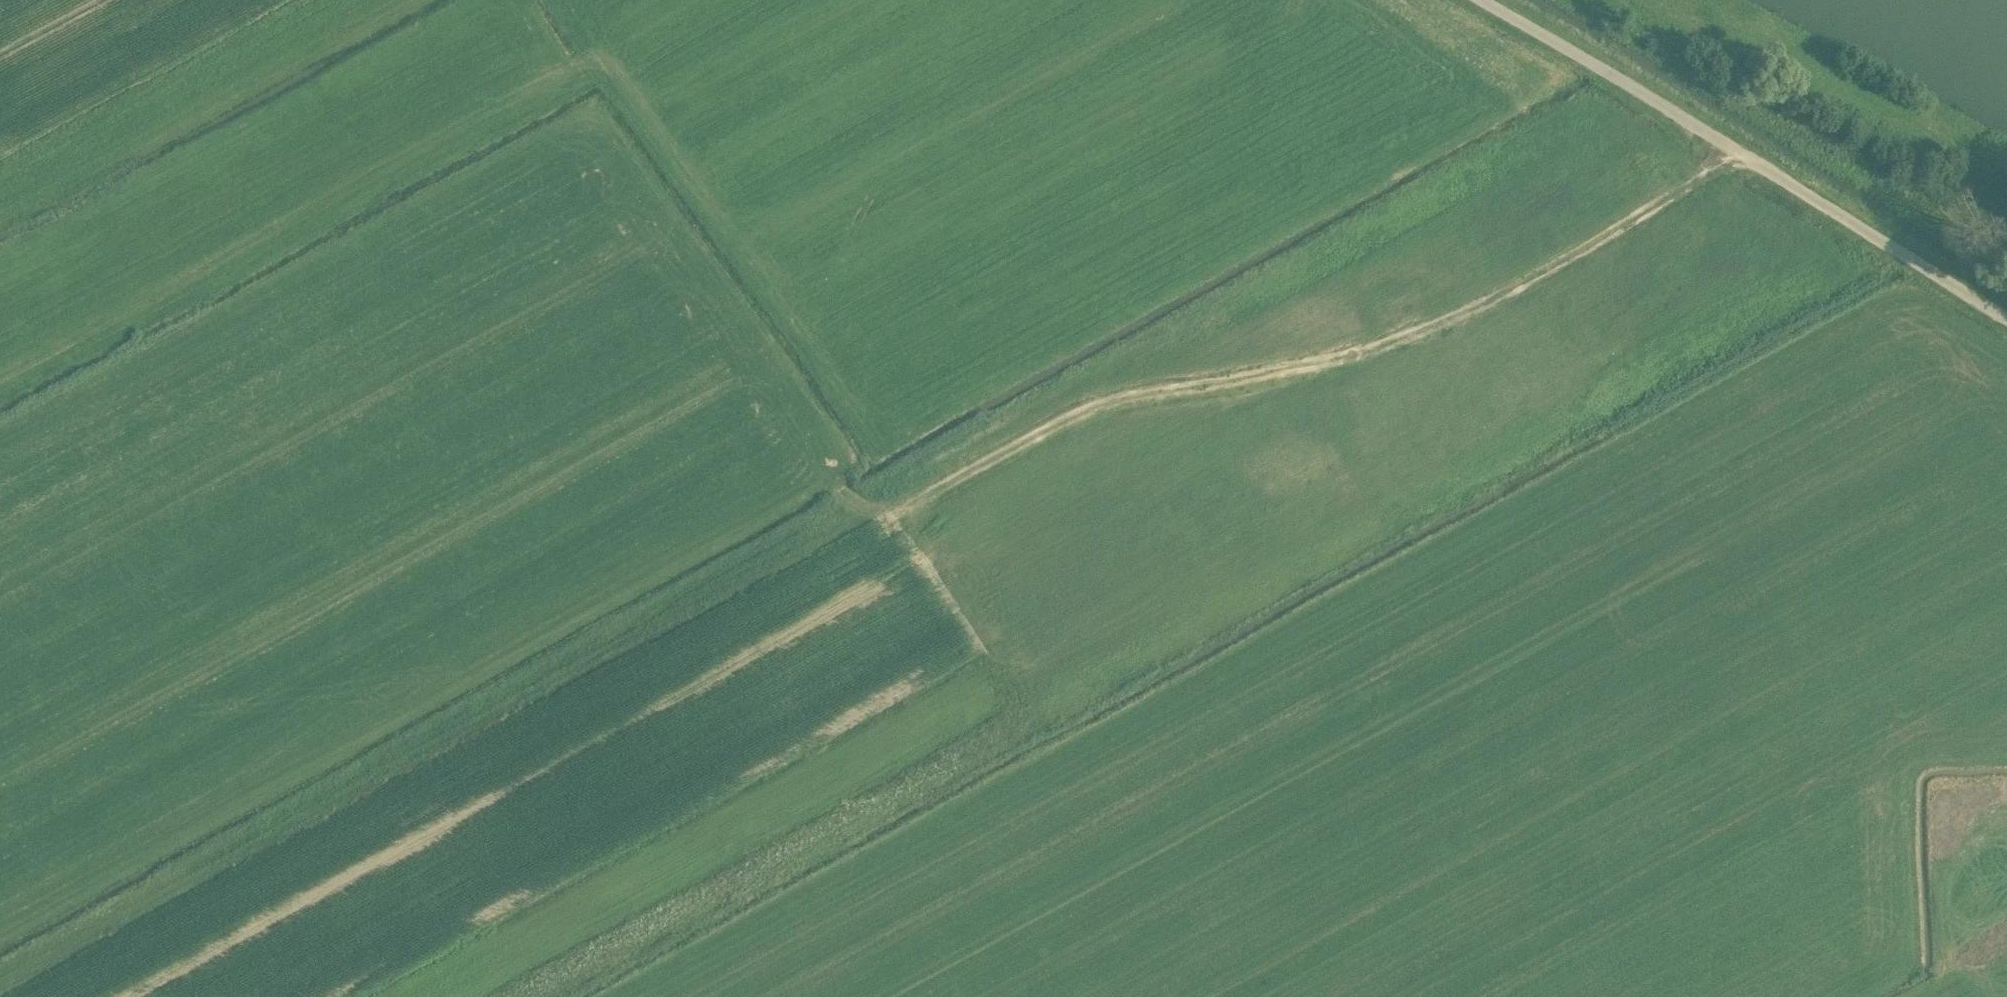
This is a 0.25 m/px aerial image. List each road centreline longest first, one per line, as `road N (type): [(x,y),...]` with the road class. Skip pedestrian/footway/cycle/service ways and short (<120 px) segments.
road 1 (track): [(2006,318),(1480,0)]

